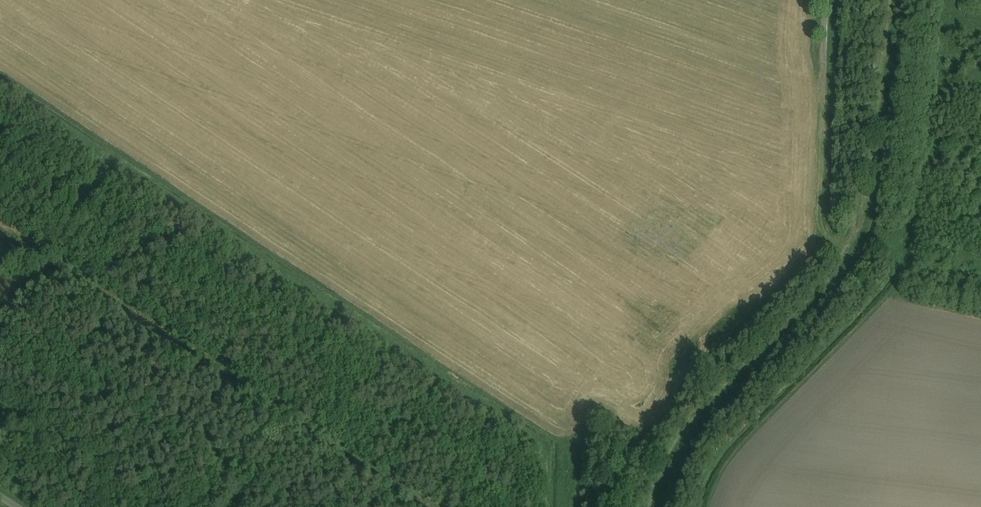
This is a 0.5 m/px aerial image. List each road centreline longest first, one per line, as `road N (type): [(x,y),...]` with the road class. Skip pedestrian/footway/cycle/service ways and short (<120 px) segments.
road 1 (track): [(893,0),(871,182),(850,247)]
road 2 (track): [(827,65),(828,227),(850,247)]

